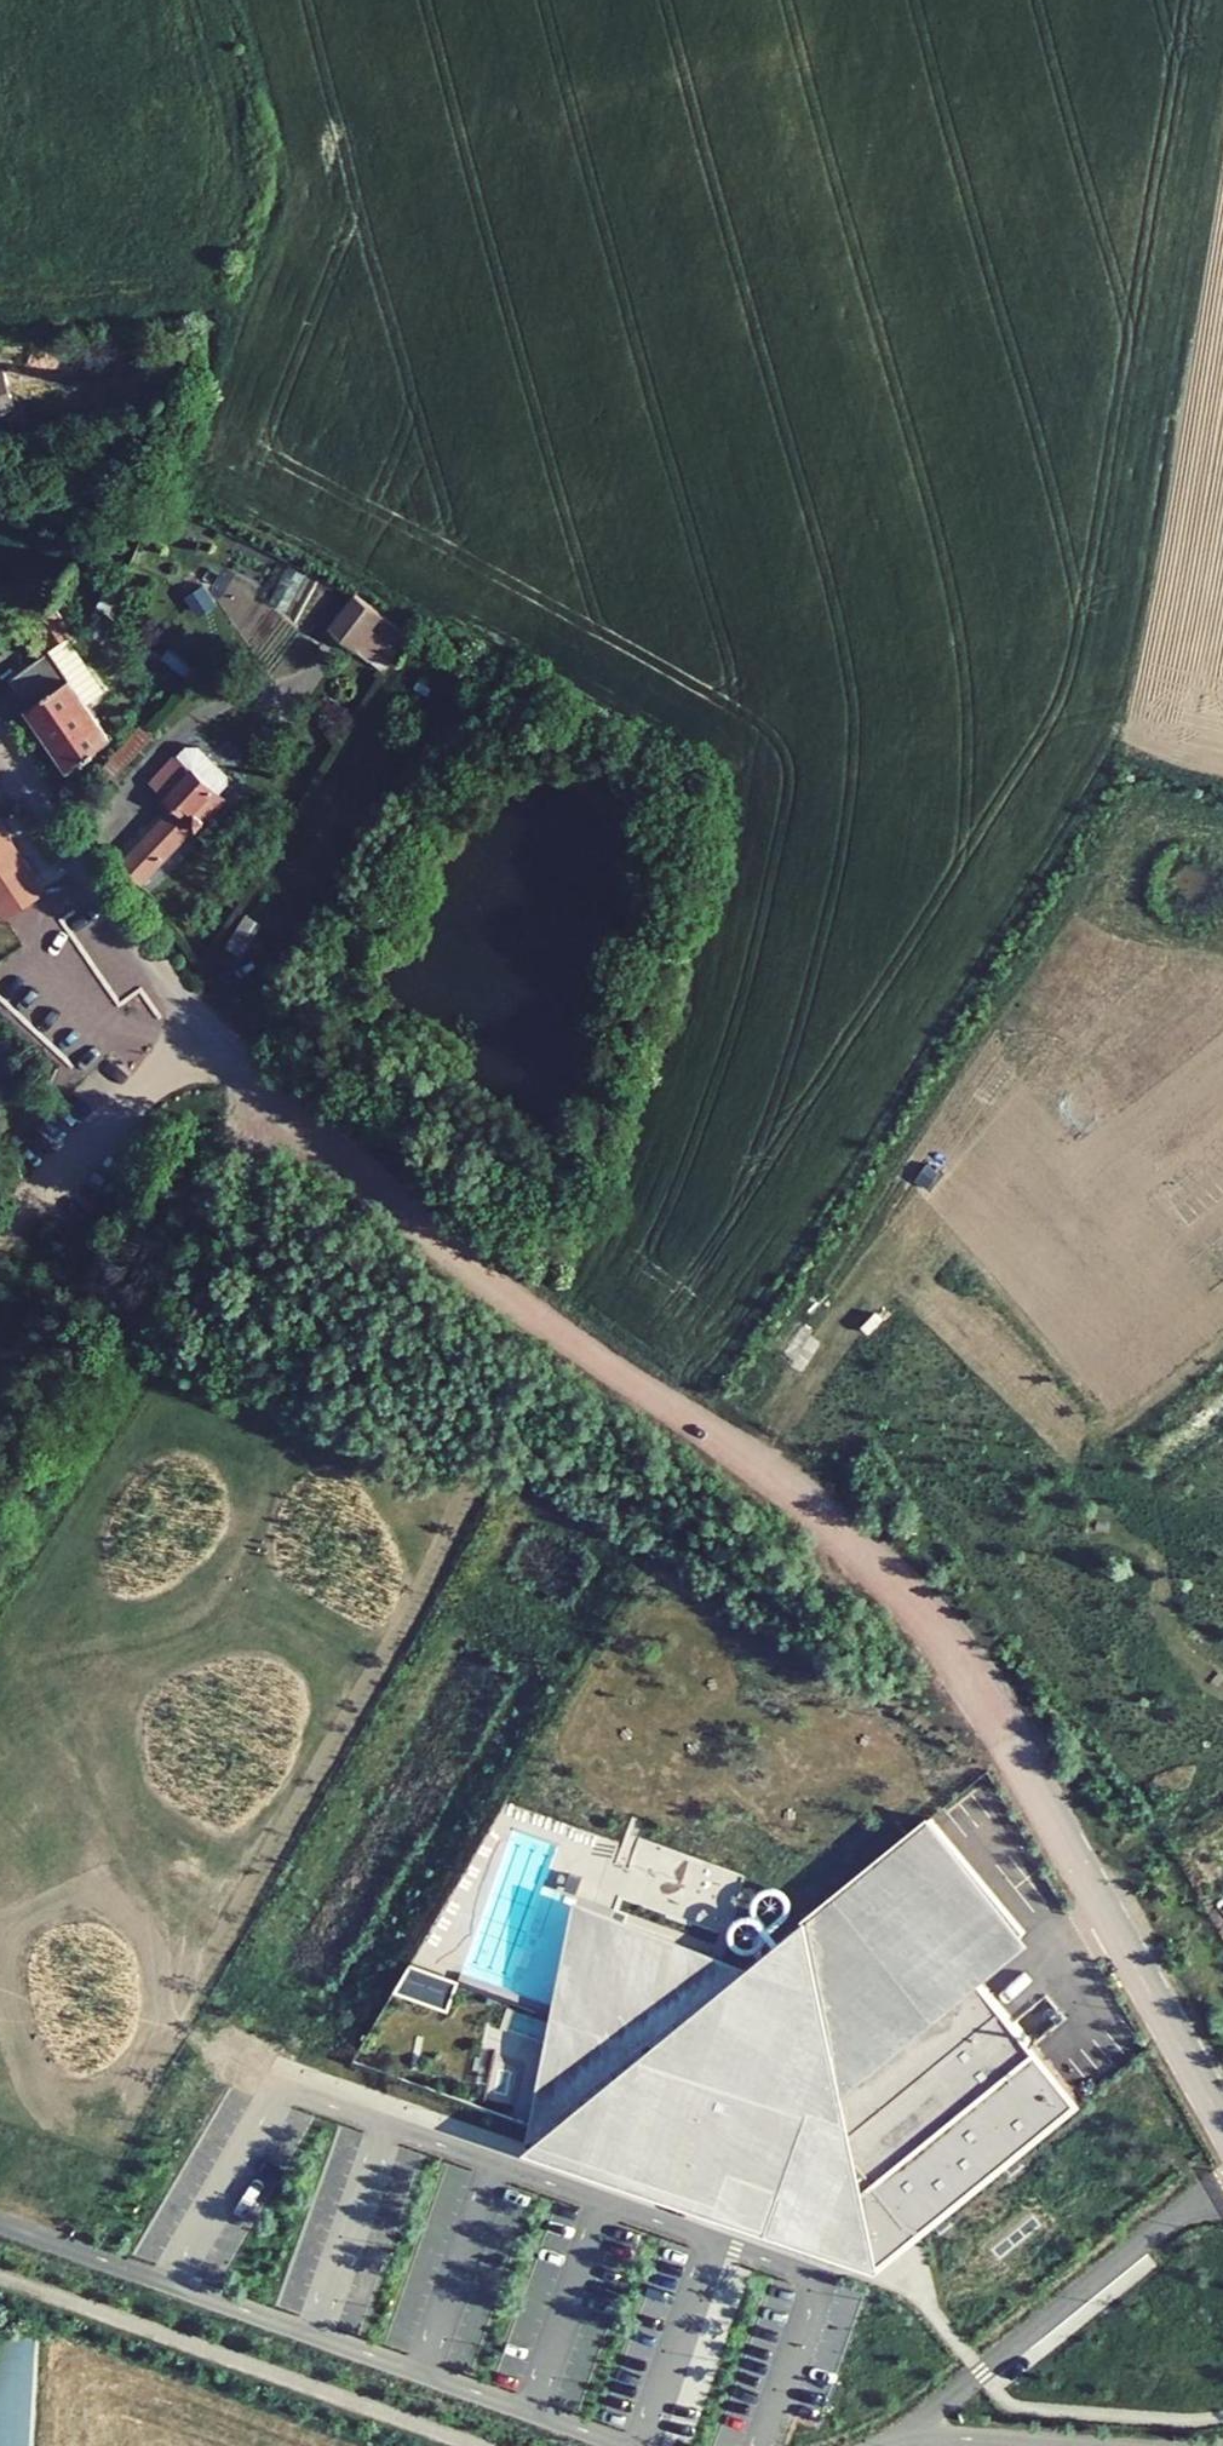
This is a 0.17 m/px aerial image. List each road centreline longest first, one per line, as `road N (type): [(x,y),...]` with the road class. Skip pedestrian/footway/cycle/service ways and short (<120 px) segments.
road 1 (unclassified): [(1222,2130),(1009,1744),(887,1575),(809,1503),(448,1248),(236,1058),(114,913),(0,747)]

